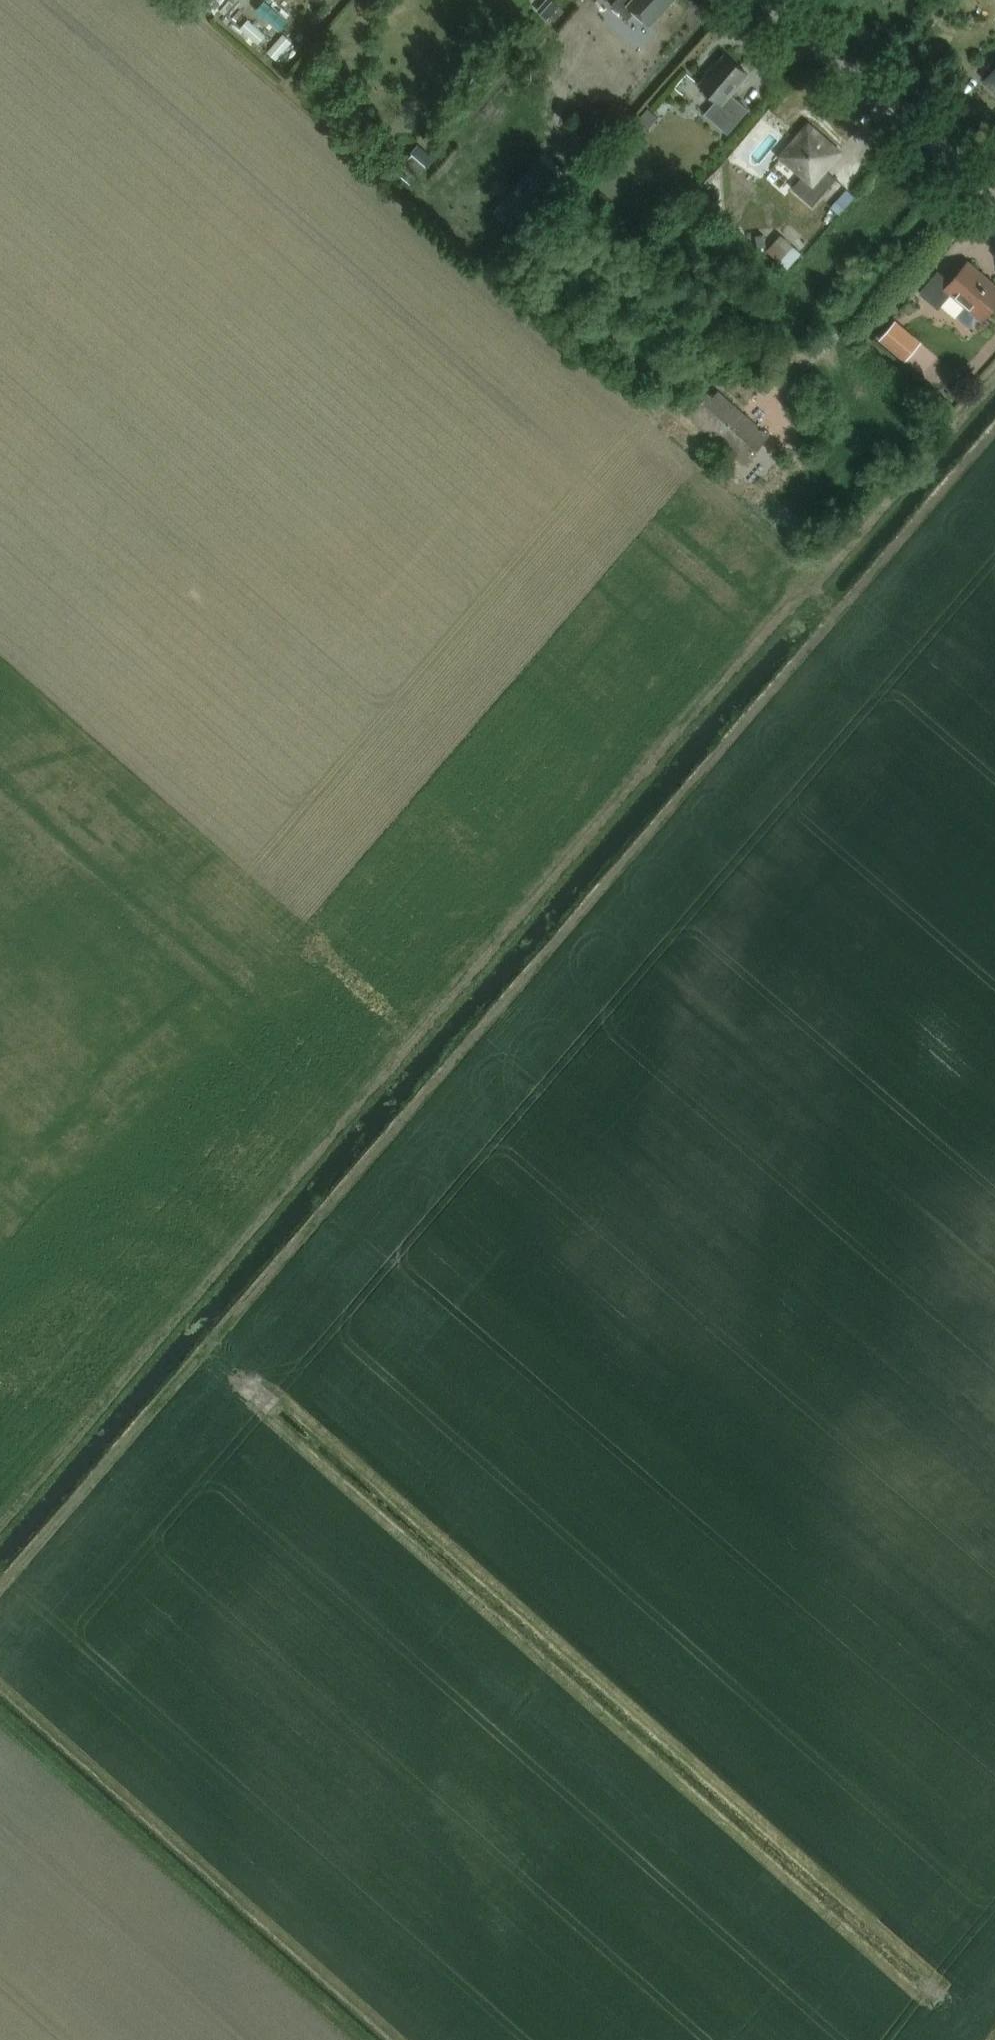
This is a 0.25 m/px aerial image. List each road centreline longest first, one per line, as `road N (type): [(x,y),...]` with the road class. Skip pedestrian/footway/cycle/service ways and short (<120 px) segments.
road 1 (unclassified): [(994,194),(771,0)]

